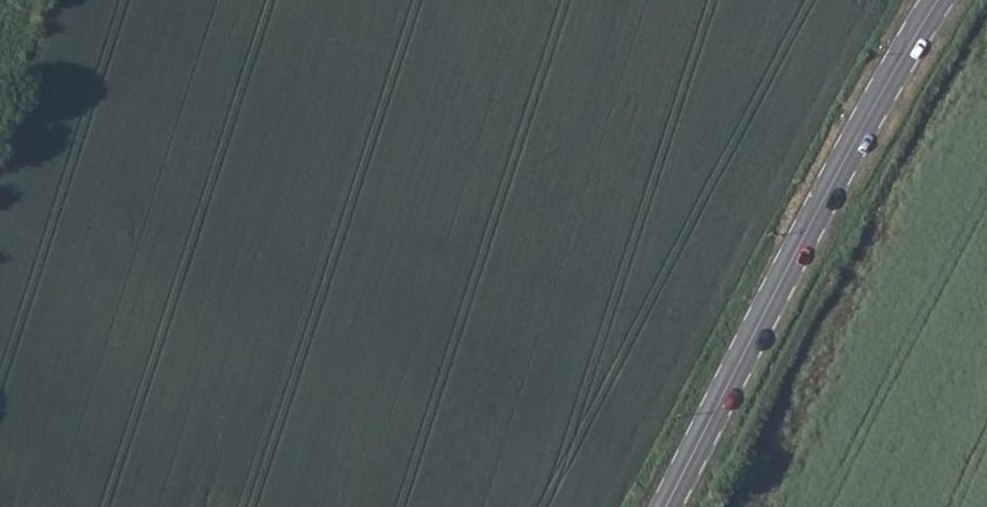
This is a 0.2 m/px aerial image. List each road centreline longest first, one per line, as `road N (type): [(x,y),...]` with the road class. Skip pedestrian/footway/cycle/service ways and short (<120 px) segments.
road 1 (primary): [(939,0),(828,193),(666,506)]

